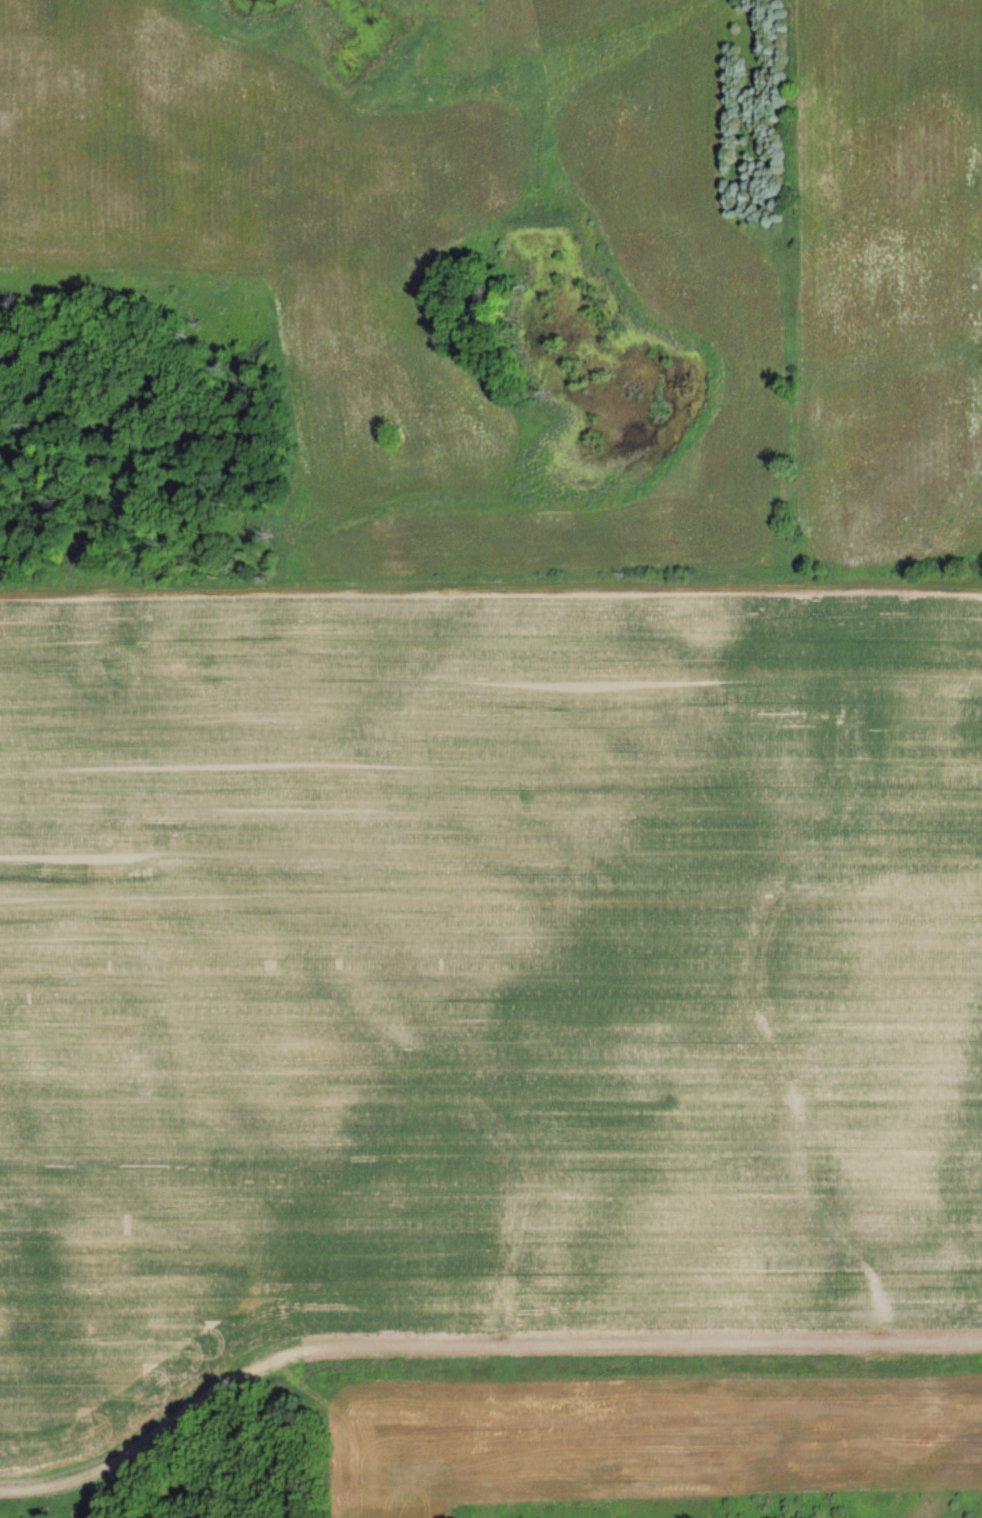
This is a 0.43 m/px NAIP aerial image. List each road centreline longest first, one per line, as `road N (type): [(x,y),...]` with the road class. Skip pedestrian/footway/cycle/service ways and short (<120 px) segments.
road 1 (residential): [(0,1488),(73,1479),(221,1377),(304,1349),(981,1340)]

